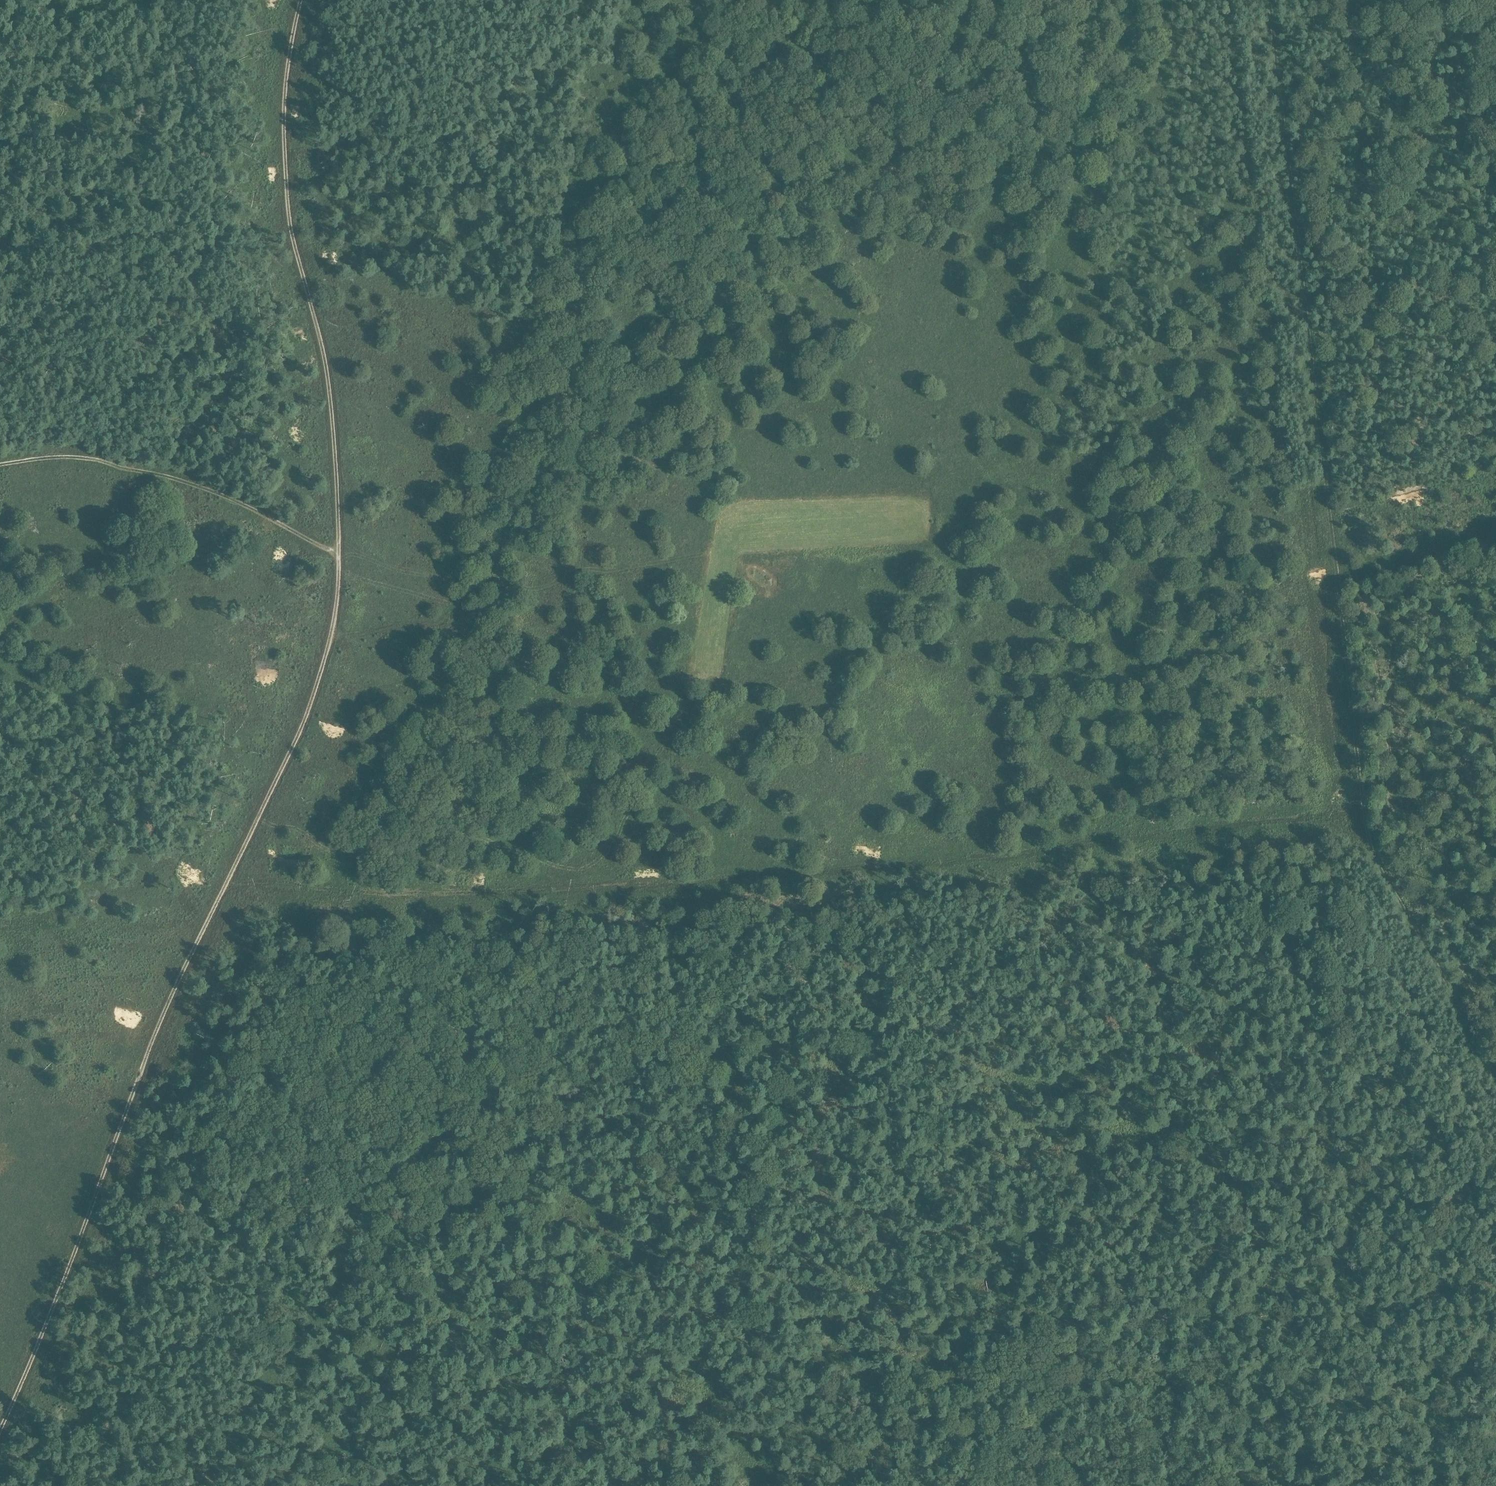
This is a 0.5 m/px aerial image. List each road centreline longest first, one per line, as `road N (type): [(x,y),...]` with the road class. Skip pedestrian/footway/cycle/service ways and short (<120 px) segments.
road 1 (track): [(300,0),(282,96),(287,211),(320,338),(335,471),(340,587),(330,647),(300,734),(0,1420)]
road 2 (track): [(1265,0),(1366,853),(1495,1080)]
road 3 (track): [(0,464),(79,459),(166,476),(226,497),(340,557)]

